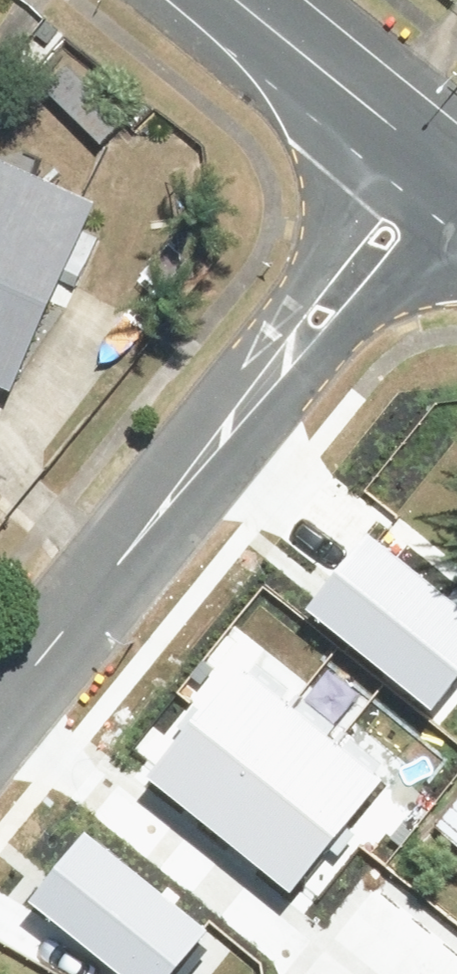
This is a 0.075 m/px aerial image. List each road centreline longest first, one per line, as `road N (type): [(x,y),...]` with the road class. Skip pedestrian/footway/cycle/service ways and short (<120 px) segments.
road 1 (residential): [(102,589),(171,453),(421,151)]
road 2 (residential): [(456,232),(214,492),(102,589)]
road 3 (tertiary): [(230,0),(421,151)]
road 4 (residential): [(102,589),(0,710)]

